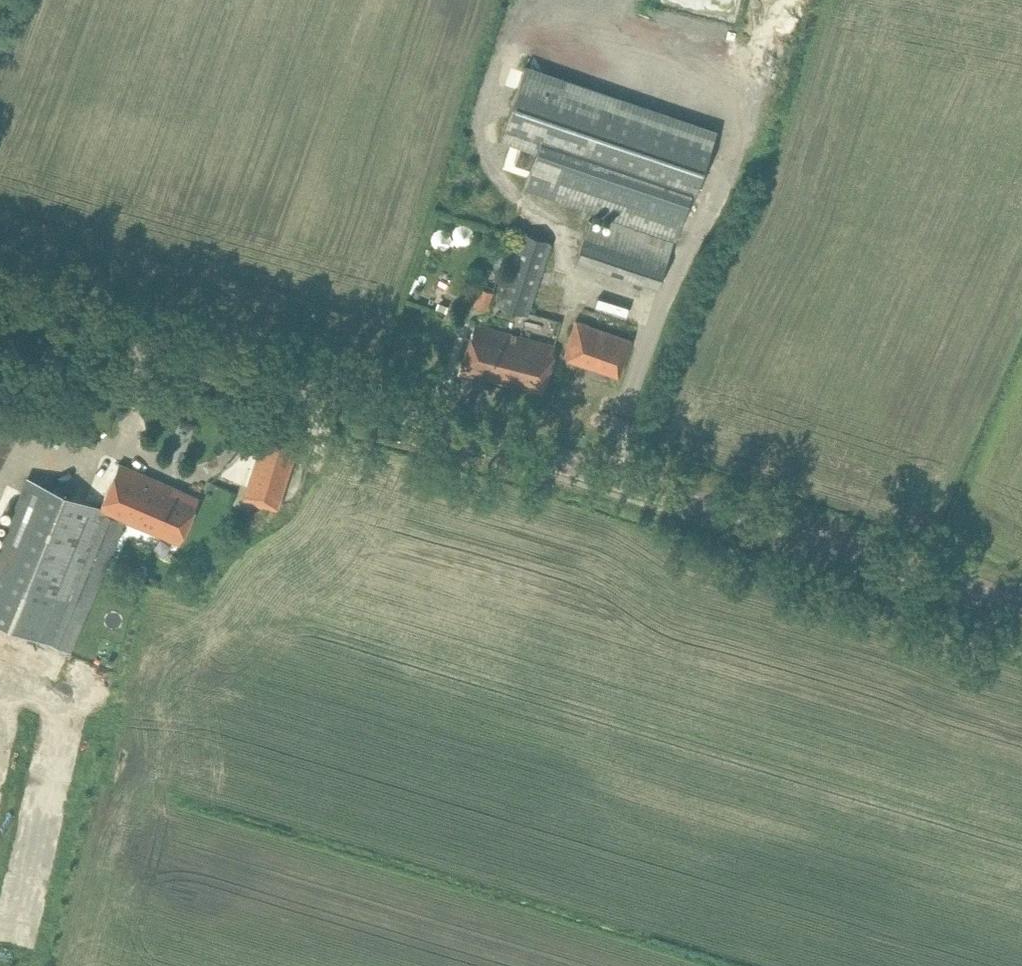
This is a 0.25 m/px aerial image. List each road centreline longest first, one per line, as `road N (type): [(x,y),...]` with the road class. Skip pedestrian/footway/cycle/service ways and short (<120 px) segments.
road 1 (tertiary): [(1021,605),(0,284)]

